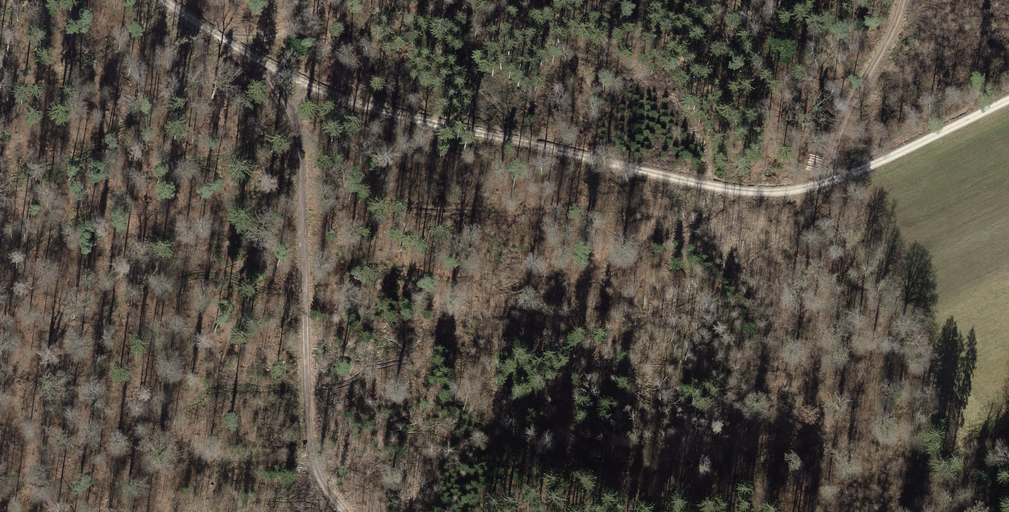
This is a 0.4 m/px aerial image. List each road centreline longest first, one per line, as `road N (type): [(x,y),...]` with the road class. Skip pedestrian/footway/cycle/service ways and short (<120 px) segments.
road 1 (track): [(1008,96),(822,184),(740,190),(361,106),(259,62),(162,0)]
road 2 (track): [(344,511),(324,490),(308,441),(302,178),(290,112),(259,62)]
road 3 (track): [(822,184),(903,0)]
road 4 (track): [(373,109),(325,43),(320,0)]

